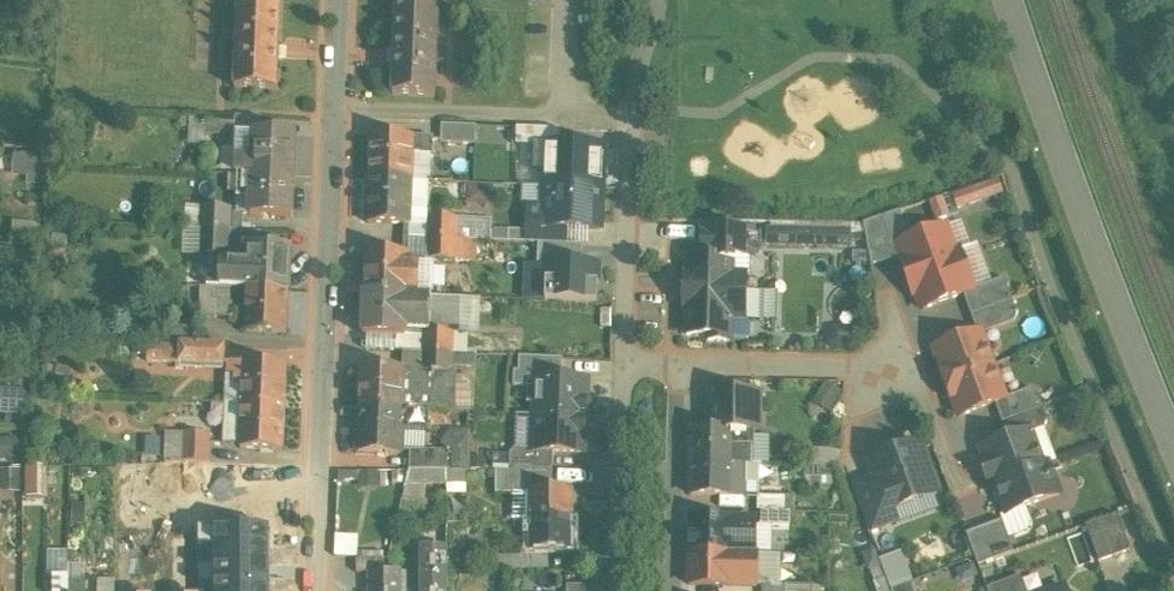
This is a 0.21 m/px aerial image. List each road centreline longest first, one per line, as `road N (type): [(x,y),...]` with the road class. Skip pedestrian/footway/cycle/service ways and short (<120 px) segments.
road 1 (residential): [(319,590),(343,0)]
road 2 (secondary): [(1011,0),(1053,137),(1173,446)]
road 3 (residential): [(653,0),(636,112),(623,361)]
road 4 (residential): [(621,590),(623,361)]
road 5 (residential): [(680,366),(909,366)]
road 6 (residential): [(680,366),(676,590)]
road 7 (residential): [(959,489),(909,366)]

